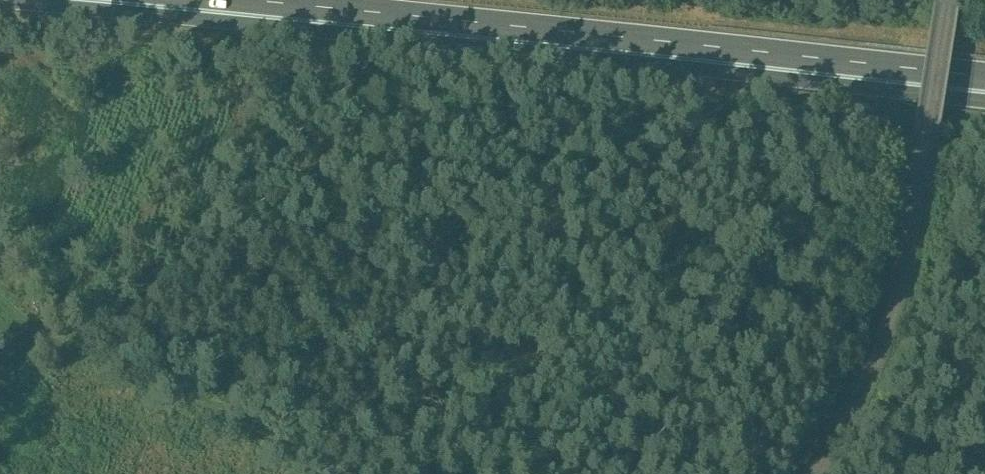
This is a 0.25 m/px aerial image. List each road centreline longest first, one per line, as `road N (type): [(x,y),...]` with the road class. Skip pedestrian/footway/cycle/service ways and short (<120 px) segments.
road 1 (trunk): [(0,8),(984,111)]
road 2 (trunk): [(984,73),(237,0)]
road 3 (residential): [(949,0),(898,286),(861,394),(818,473)]

